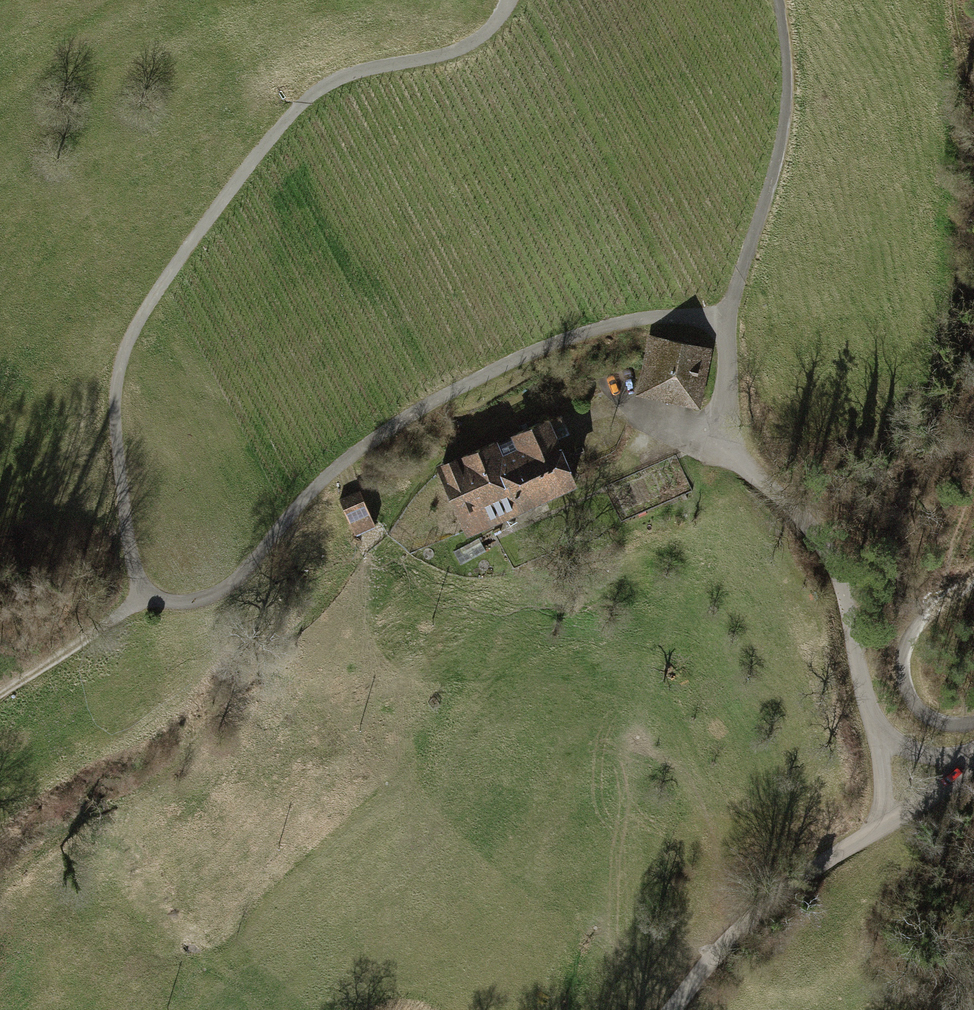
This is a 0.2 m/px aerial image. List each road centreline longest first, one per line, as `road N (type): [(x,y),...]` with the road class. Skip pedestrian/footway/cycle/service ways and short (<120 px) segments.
road 1 (unclassified): [(879,731),(846,591),(814,530),(752,469),(725,425),(725,321),(659,318),(554,344),(364,445),(307,496),(244,573),(211,596),(178,603),(147,593)]
road 2 (track): [(147,593),(132,561),(117,403),(121,364),(139,323),(287,122),(331,84),(448,53),(498,22),(510,0)]
road 3 (track): [(780,0),(789,55),(782,122),(770,191),(725,321)]
road 4 (unclassified): [(674,1009),(725,942),(886,823)]
road 5 (track): [(147,593),(0,695)]
road 6 (track): [(936,609),(905,651),(908,693),(929,719),(973,723)]

